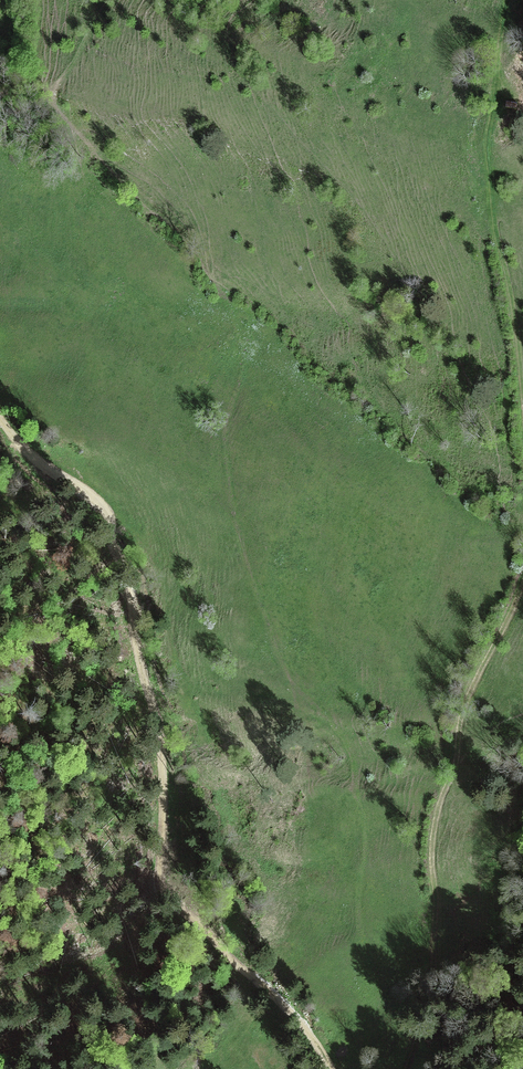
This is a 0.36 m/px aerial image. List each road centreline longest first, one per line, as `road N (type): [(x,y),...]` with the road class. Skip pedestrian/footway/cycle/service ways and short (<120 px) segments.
road 1 (track): [(0,409),(13,437),(44,468),(100,502),(110,518),(156,716),(163,877),(171,898),(317,1044),(330,1068)]
road 2 (track): [(522,587),(462,713),(431,840),(434,977),(405,1068)]
road 3 (track): [(507,0),(488,147),(522,395)]

